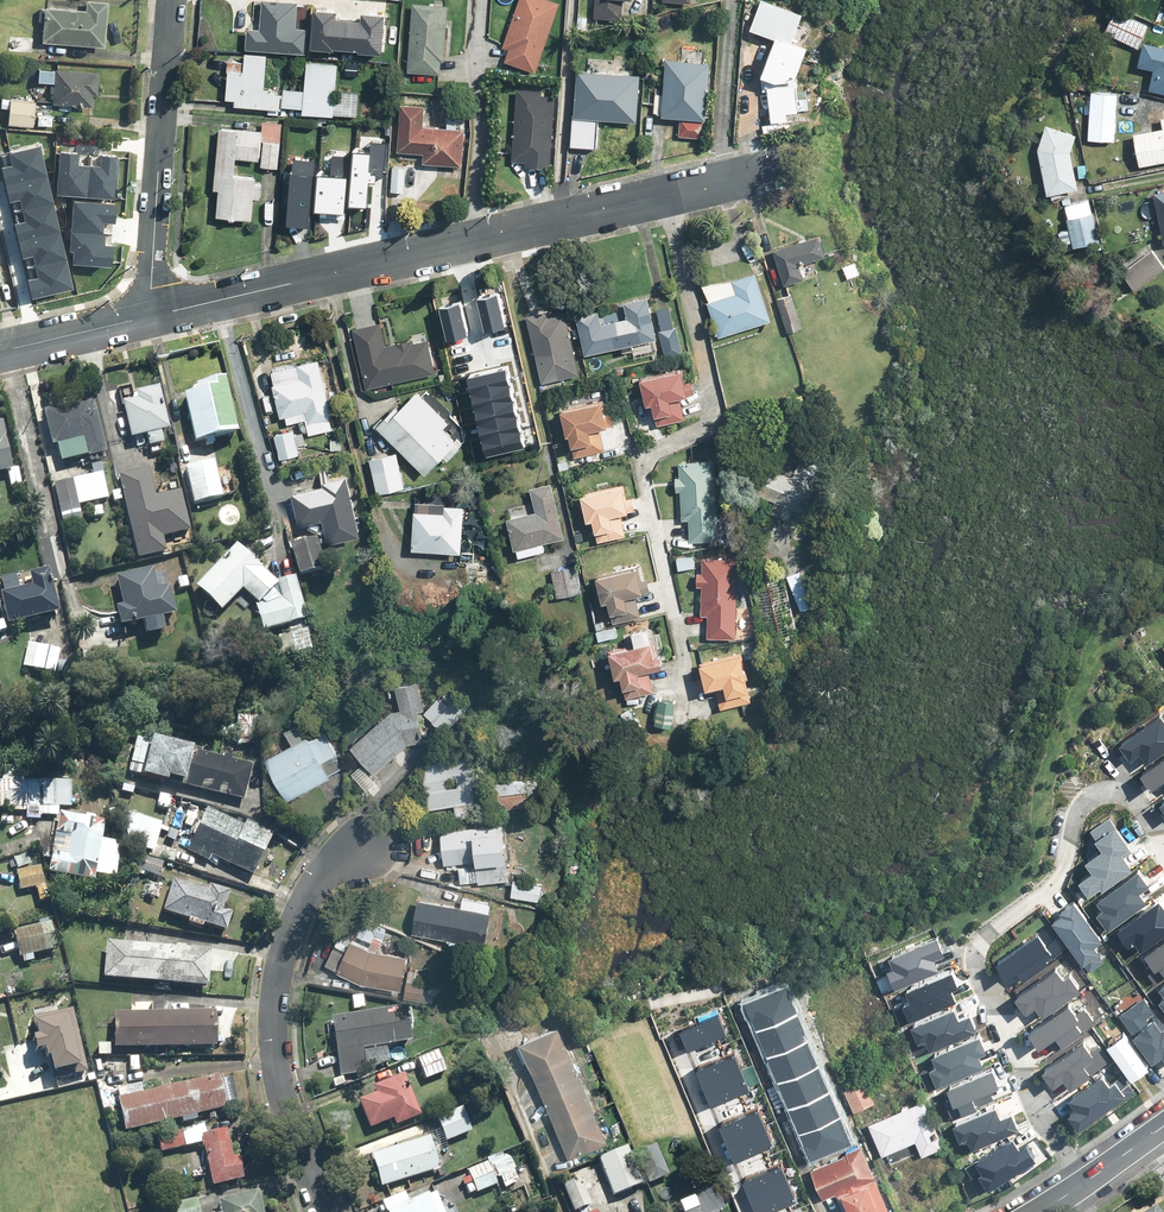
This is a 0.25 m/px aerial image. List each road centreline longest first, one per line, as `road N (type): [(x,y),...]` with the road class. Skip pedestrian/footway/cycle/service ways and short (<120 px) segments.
road 1 (residential): [(151,317),(779,162)]
road 2 (residential): [(1085,1184),(979,981),(979,948),(1053,884),(1093,795),(1128,798),(1163,841)]
road 3 (residential): [(323,1211),(281,1097),(272,1041),(279,977),(322,872),(351,850),(375,844)]
road 4 (residential): [(151,317),(170,0)]
road 5 (residential): [(0,352),(151,317)]

